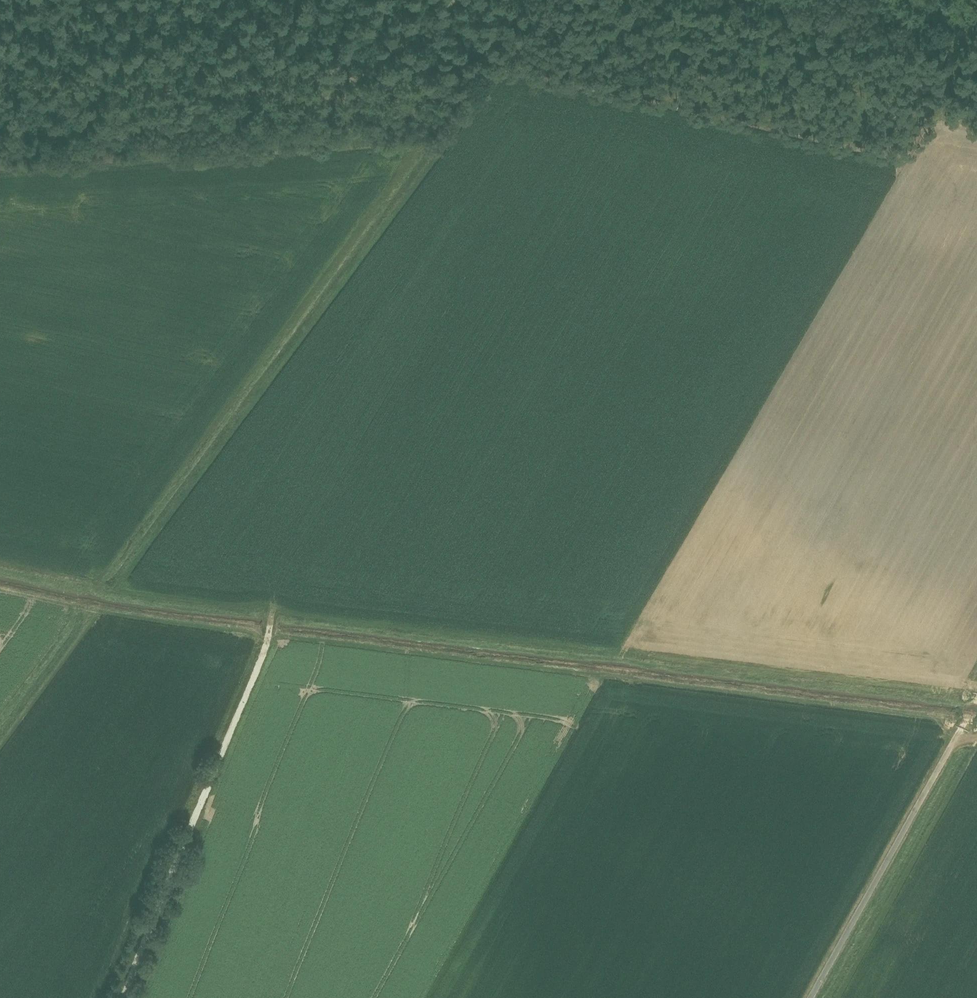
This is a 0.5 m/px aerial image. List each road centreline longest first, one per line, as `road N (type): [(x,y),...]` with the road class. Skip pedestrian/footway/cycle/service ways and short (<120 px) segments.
road 1 (track): [(125,997),(273,610)]
road 2 (track): [(976,705),(813,997)]

